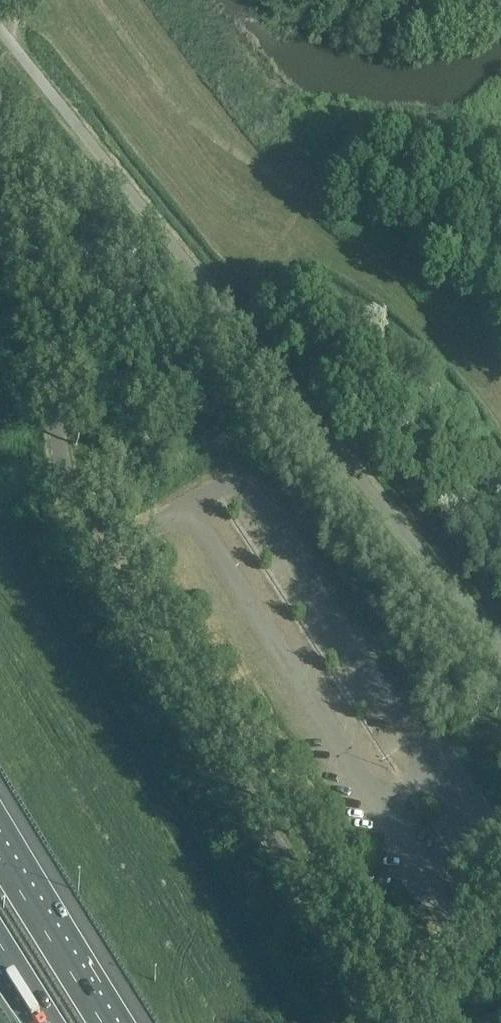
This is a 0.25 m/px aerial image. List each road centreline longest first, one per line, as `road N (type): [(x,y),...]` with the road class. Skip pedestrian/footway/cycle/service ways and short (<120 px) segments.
road 1 (tertiary): [(393,1022),(147,647),(81,530),(61,464),(0,112)]
road 2 (motorway): [(110,1022),(0,845)]

